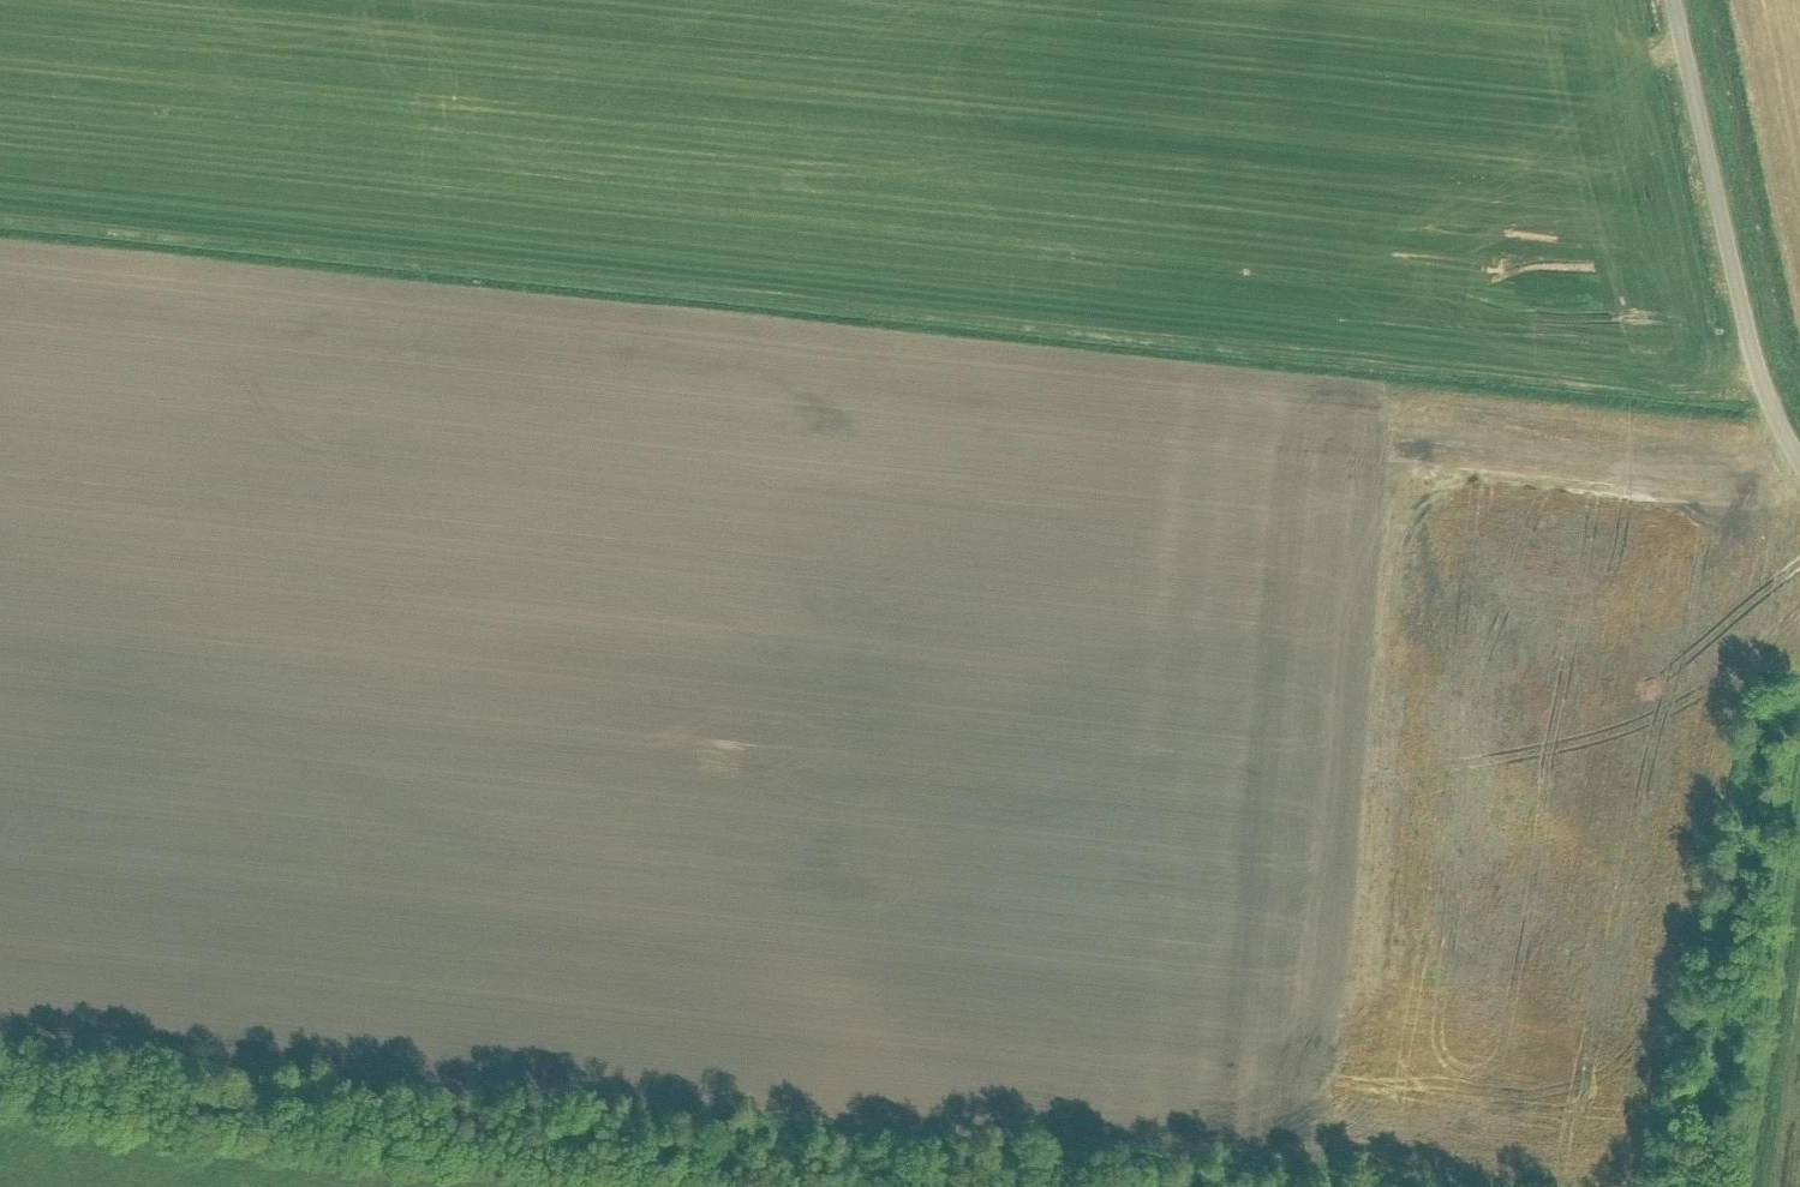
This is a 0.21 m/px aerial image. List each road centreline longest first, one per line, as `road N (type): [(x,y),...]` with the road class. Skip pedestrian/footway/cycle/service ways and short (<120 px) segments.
road 1 (unclassified): [(1799,465),(1766,398),(1676,0)]
road 2 (track): [(1737,1186),(1799,764)]

